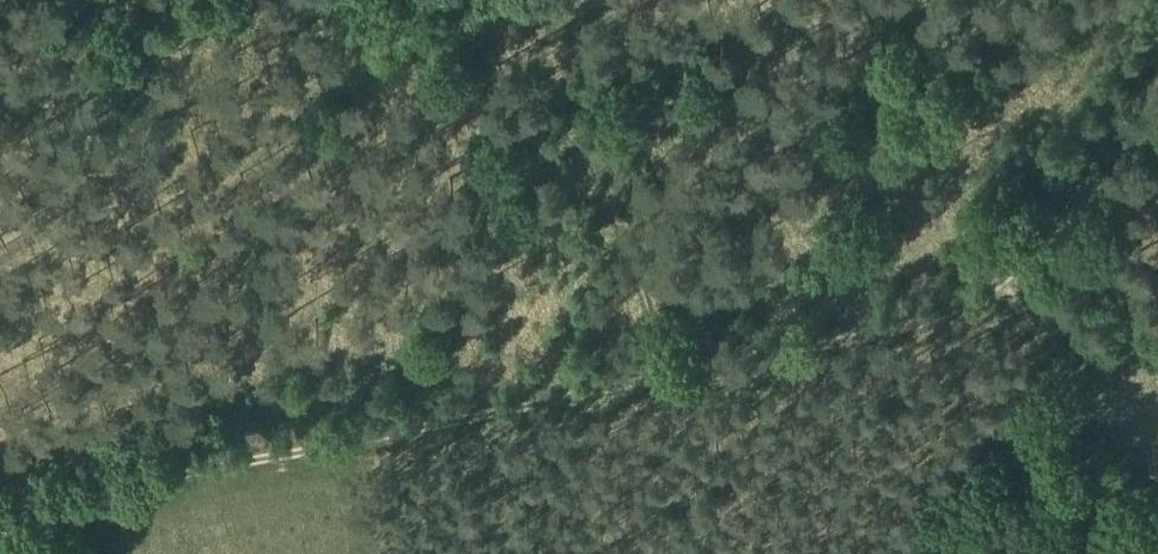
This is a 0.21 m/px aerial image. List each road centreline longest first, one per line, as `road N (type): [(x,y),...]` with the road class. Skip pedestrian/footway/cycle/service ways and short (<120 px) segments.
road 1 (track): [(1157,41),(1030,255),(977,296),(733,357),(0,512)]
road 2 (track): [(538,0),(669,369)]
road 3 (track): [(1003,282),(1017,311),(1014,363),(915,478),(873,553)]

